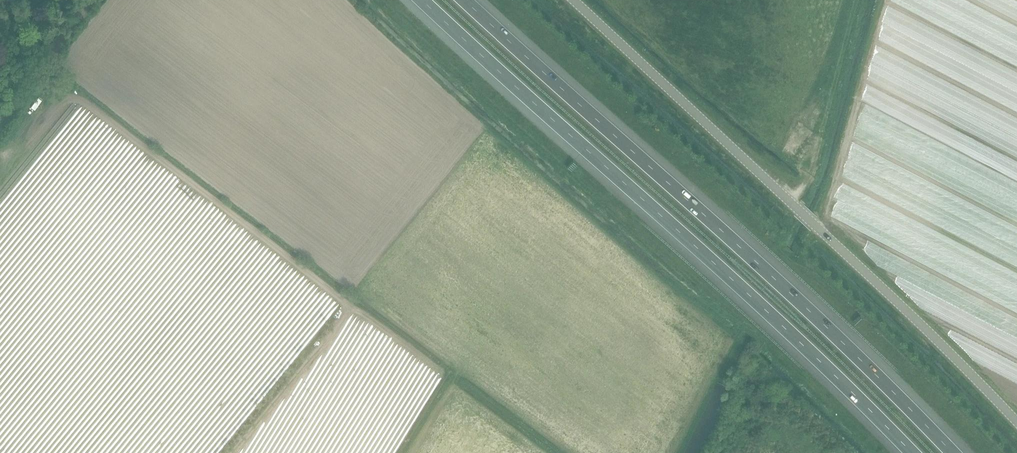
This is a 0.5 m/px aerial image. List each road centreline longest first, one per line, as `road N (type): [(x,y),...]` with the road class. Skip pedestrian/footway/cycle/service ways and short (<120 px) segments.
road 1 (motorway): [(423,0),(911,452)]
road 2 (motorway): [(953,452),(816,316),(466,0)]
road 3 (unclassified): [(1016,426),(571,0)]
road 4 (unclassified): [(95,0),(0,130)]

